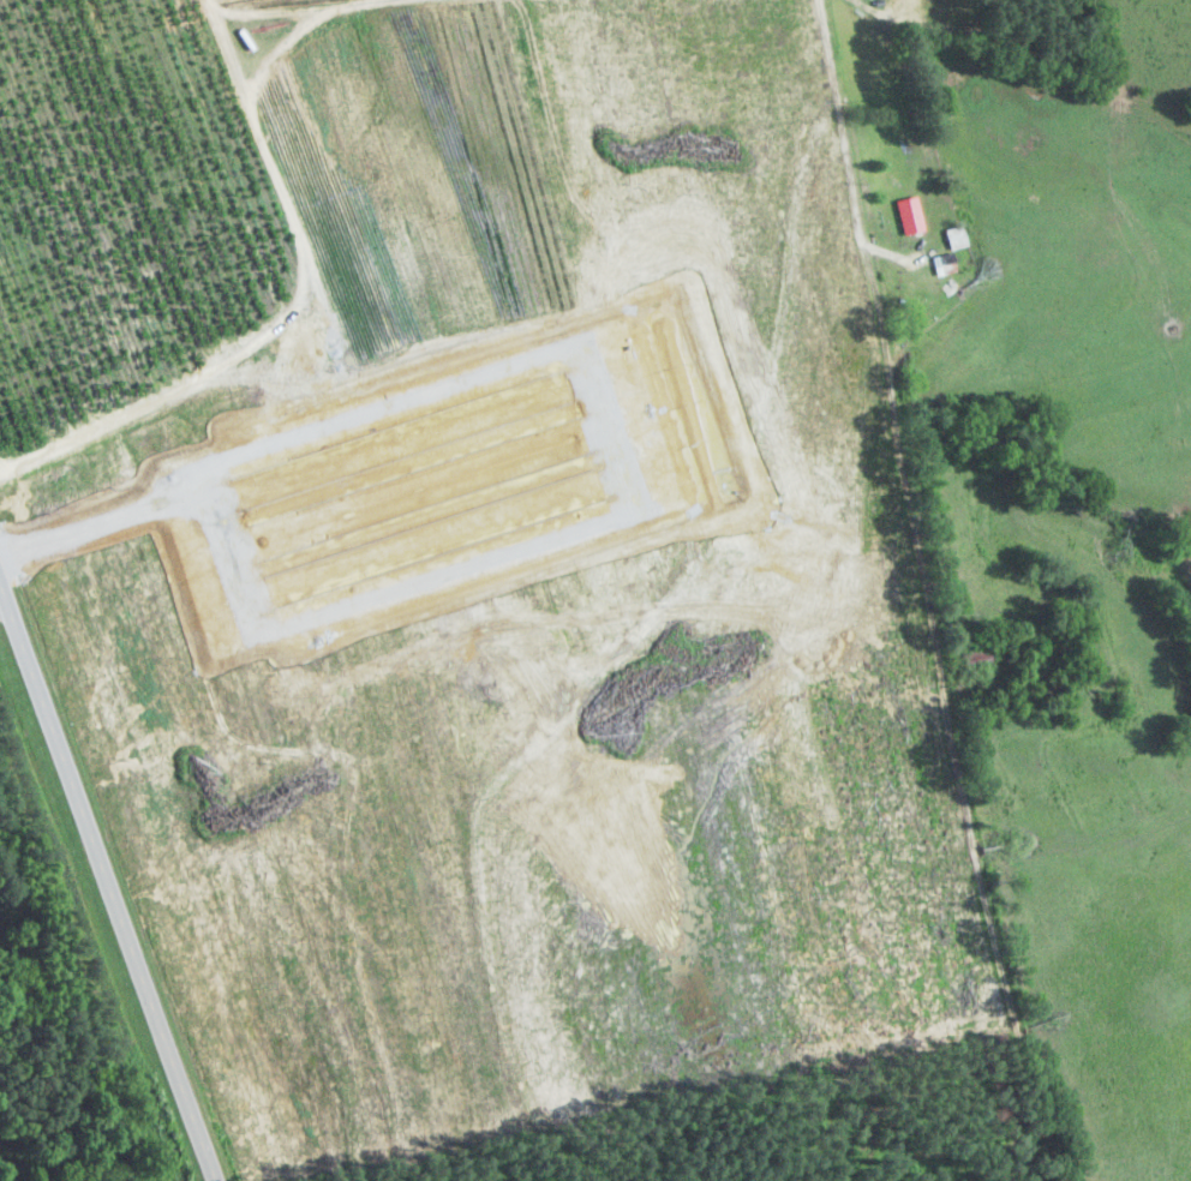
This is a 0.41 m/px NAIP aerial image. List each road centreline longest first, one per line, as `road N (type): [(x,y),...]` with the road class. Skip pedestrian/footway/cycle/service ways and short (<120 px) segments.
road 1 (track): [(0,481),(176,401),(271,335),(300,299),(298,236),(203,0)]
road 2 (primary): [(217,1180),(0,581)]
road 3 (residential): [(1051,1180),(980,937),(1034,785),(1190,652)]

